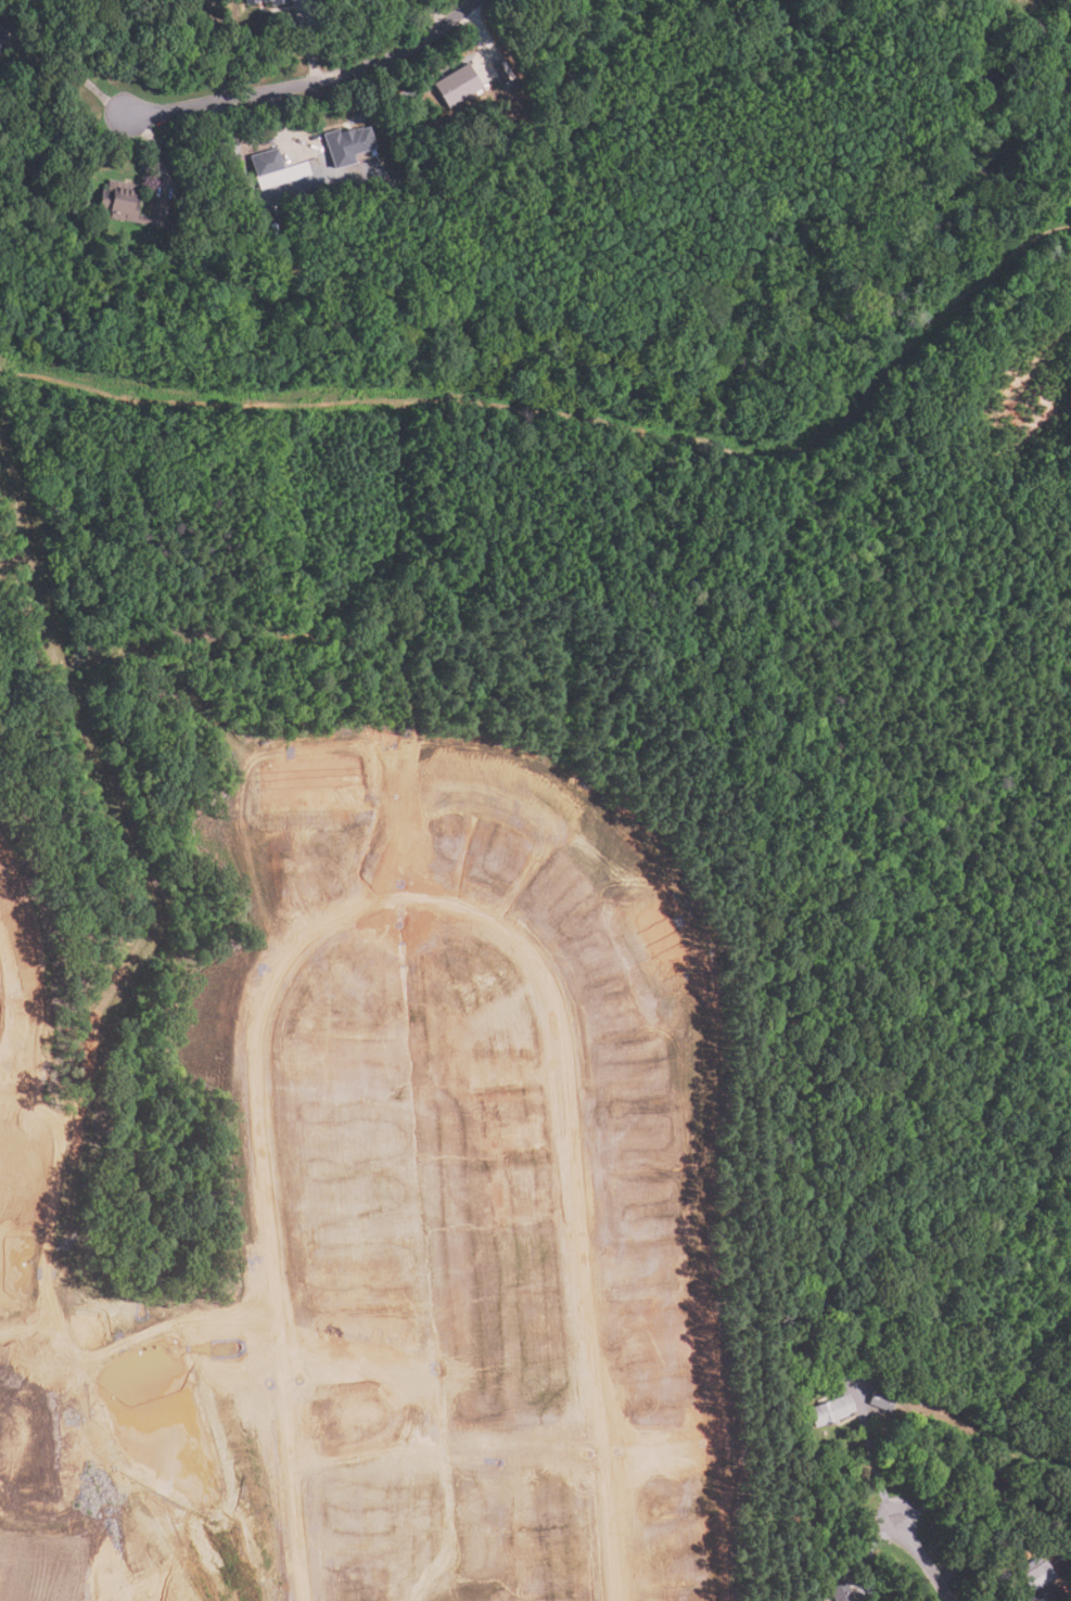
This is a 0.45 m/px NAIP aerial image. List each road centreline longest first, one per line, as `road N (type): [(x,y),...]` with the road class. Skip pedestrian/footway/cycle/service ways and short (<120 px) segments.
road 1 (residential): [(316,1600),(265,1109),(265,999),(305,940),(354,910),(431,899),(498,912),(548,966),(566,1038),(619,1600)]
road 2 (residential): [(475,0),(397,55),(306,85),(131,116)]

